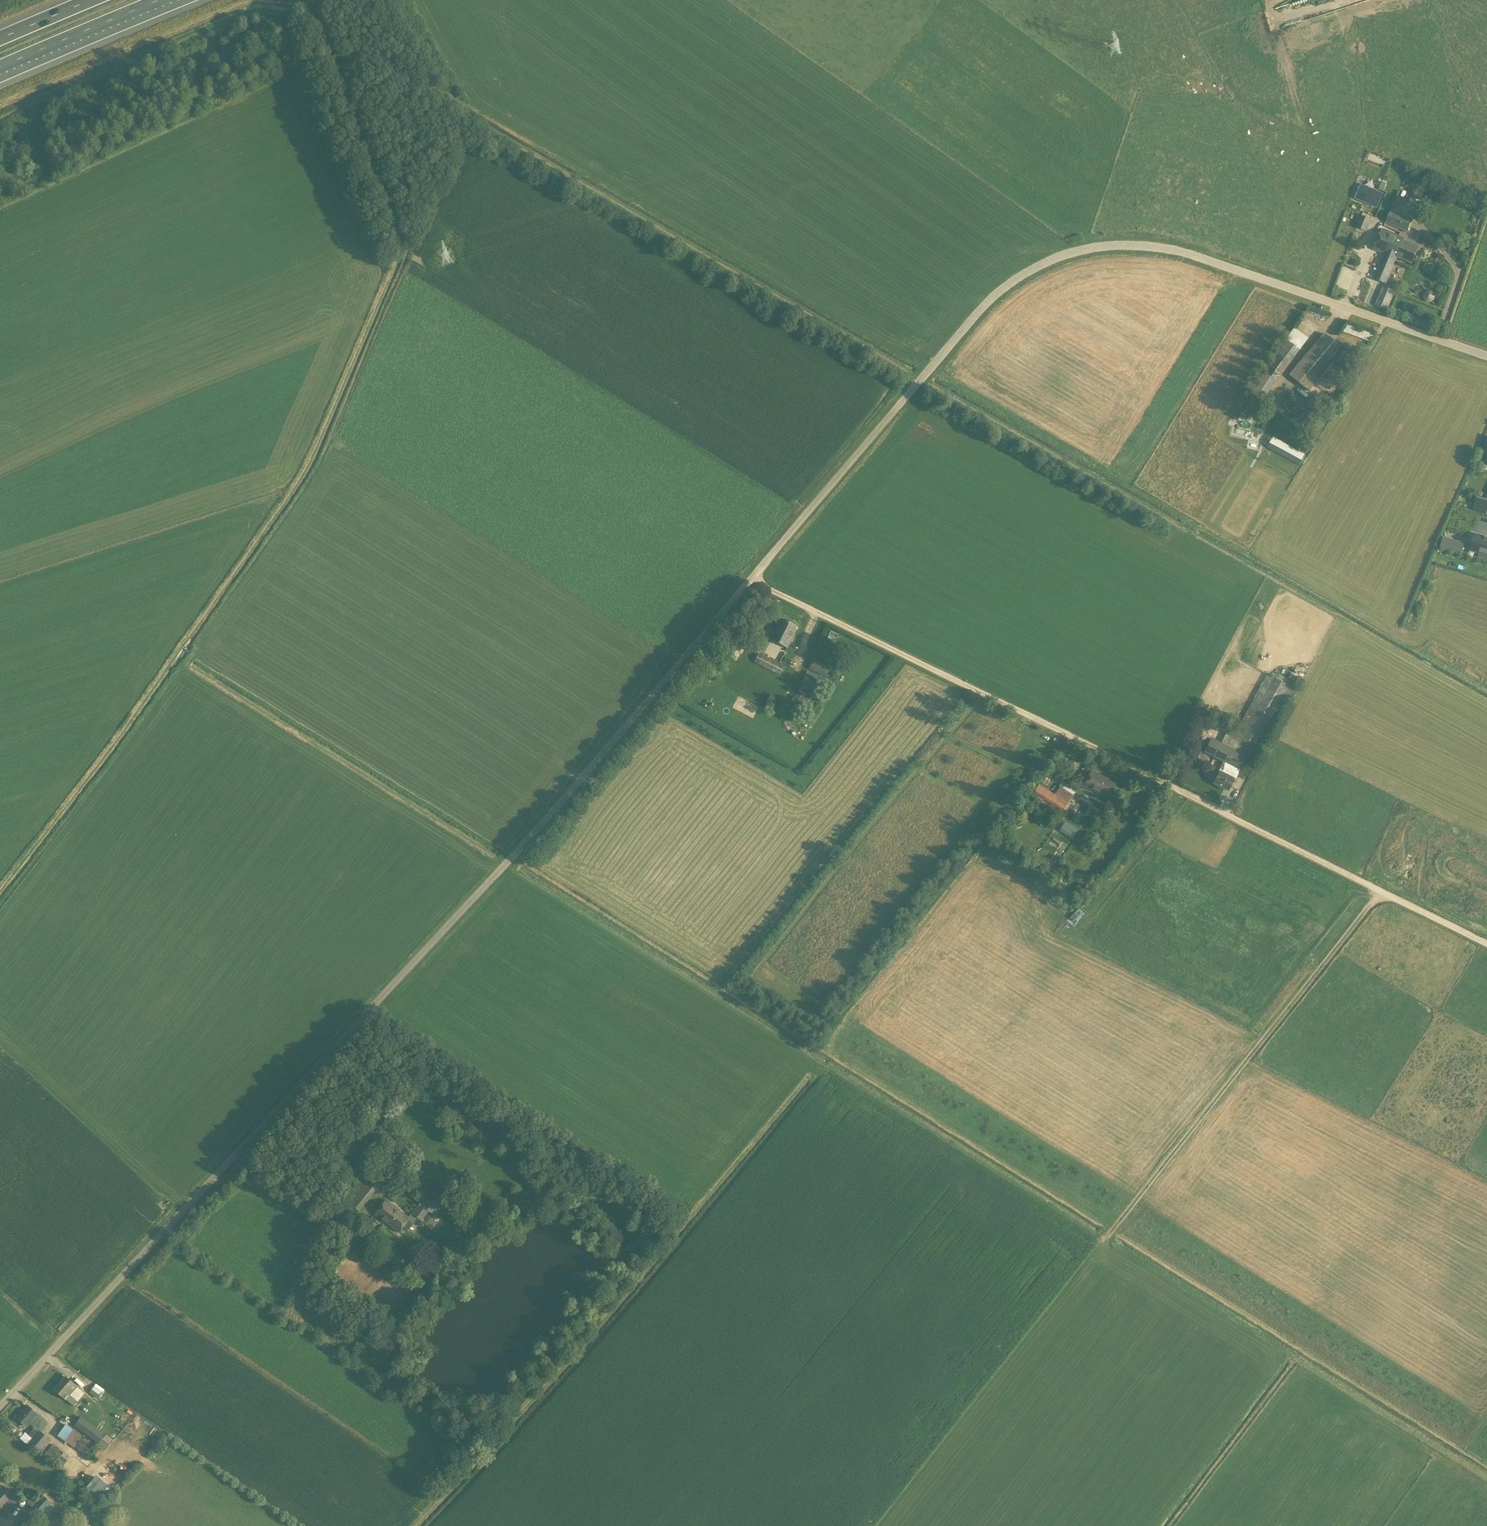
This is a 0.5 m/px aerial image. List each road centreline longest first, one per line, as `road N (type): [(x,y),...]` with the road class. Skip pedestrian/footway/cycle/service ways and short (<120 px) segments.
road 1 (unclassified): [(0,1406),(533,834),(925,375)]
road 2 (track): [(1486,943),(752,578)]
road 3 (unclassified): [(1486,356),(1182,252),(1111,245),(1066,254),(1013,281),(925,375)]
road 4 (track): [(1104,1240),(1381,892)]
road 5 (motorway): [(0,67),(160,0)]

